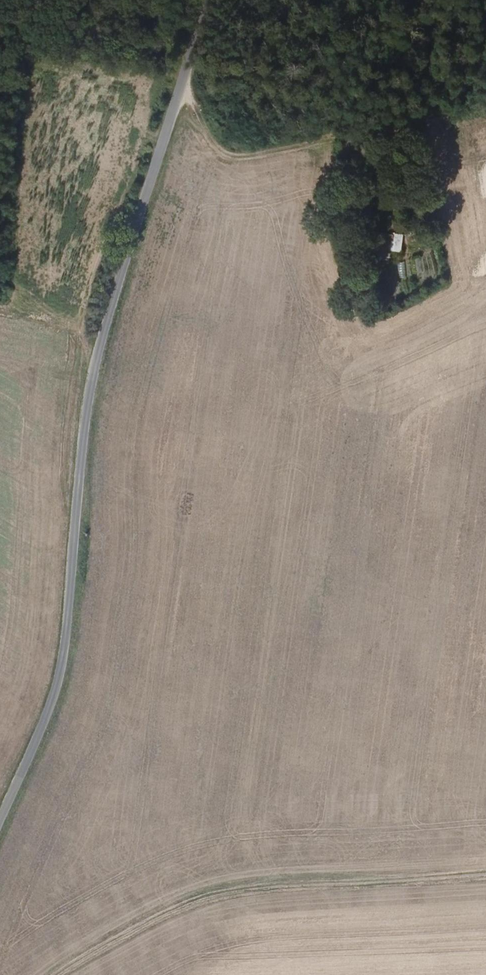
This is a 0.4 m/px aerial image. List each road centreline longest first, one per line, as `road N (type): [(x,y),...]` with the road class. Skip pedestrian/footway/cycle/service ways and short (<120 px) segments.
road 1 (unclassified): [(0,819),(58,683),(94,370),(207,0)]
road 2 (track): [(436,115),(227,159),(204,145),(172,78),(147,76),(121,101),(20,289),(0,303)]
road 3 (track): [(485,875),(201,891),(61,974)]

